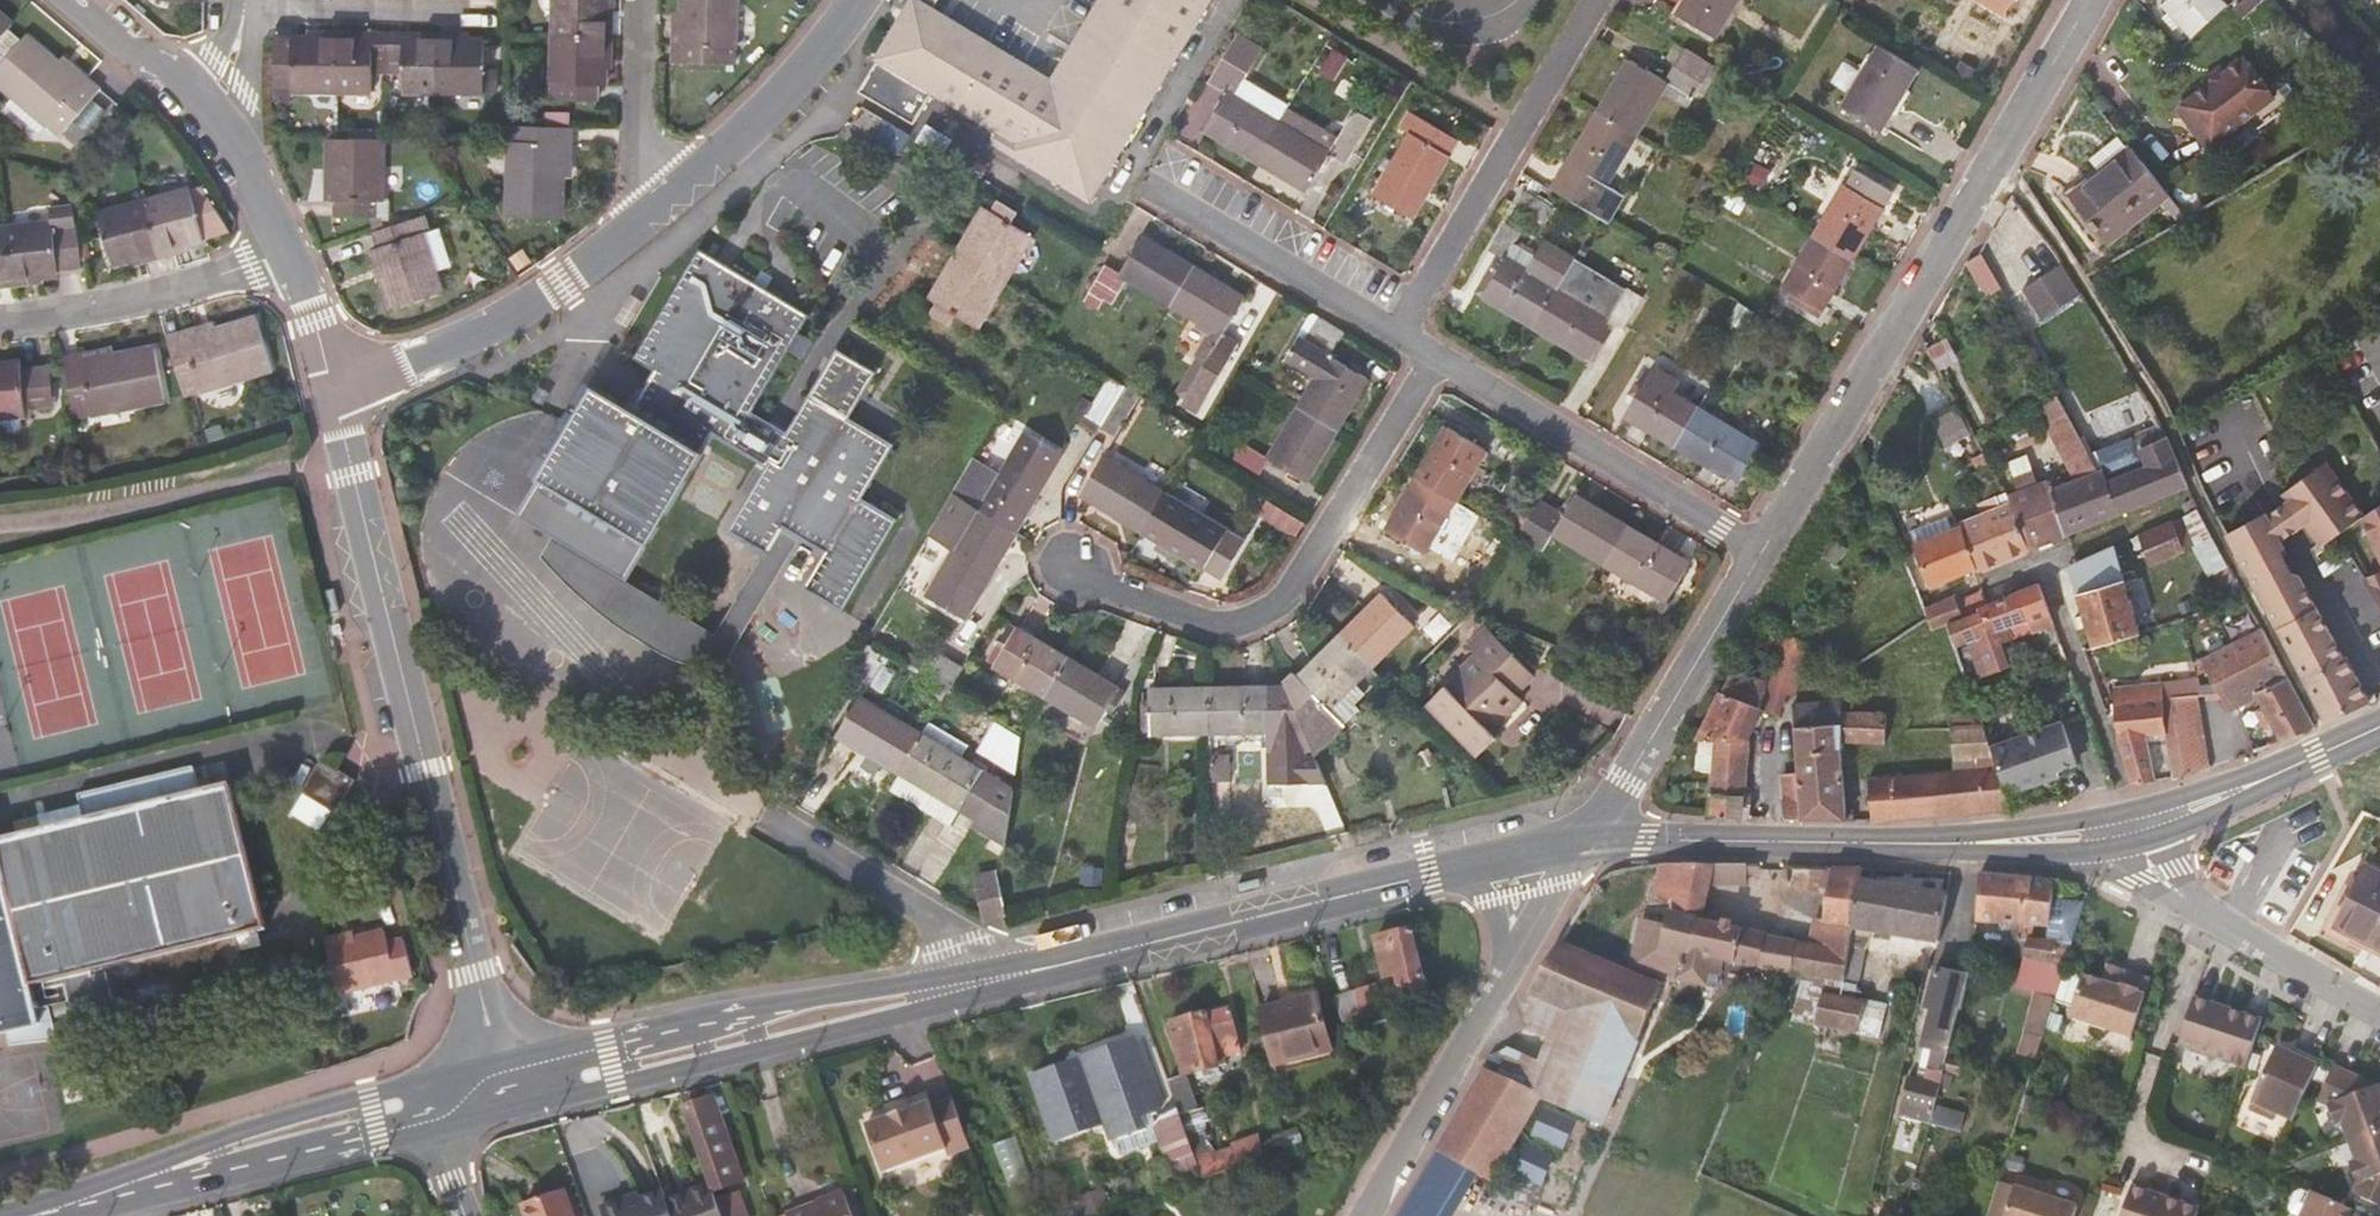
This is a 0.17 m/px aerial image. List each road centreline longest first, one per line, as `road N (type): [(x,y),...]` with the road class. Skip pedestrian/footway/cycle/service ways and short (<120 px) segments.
road 1 (residential): [(503,1083),(332,385)]
road 2 (residential): [(2089,0),(1764,551)]
road 3 (tertiary): [(1579,841),(987,983)]
road 4 (tertiary): [(2124,826),(1981,841),(1579,841)]
road 5 (residential): [(1430,360),(1291,586),(1263,612),(1217,627),(1198,624),(1070,566)]
road 6 (tertiary): [(503,1083),(618,1085),(987,983)]
road 7 (tertiary): [(987,983),(732,1017),(503,1083)]
road 8 (residential): [(1579,841),(1499,954),(1355,1215)]
road 9 (tertiary): [(417,1104),(372,1098),(206,1142),(38,1215)]
road 10 (tertiary): [(38,1215),(380,1136),(417,1104)]
road 11 (residential): [(1390,337),(1594,0)]
road 12 (residential): [(1430,360),(1764,551)]
road 13 (residential): [(648,213),(568,282),(496,328),(332,385)]
road 14 (residential): [(1764,551),(1628,781),(1579,841)]
road 15 (residential): [(2124,826),(2157,877),(2226,928),(2379,1006)]
road 16 (residential): [(852,0),(772,104),(648,213)]
road 17 (residential): [(281,251),(91,309),(0,324)]
road 18 (residential): [(1142,189),(1390,337)]
road 19 (tertiary): [(2379,726),(2197,806),(2124,826)]
road 20 (residential): [(771,825),(937,926),(987,983)]
road 21 (residential): [(239,11),(465,14)]
road 22 (residential): [(648,213),(632,138),(634,0)]
road 23 (residential): [(203,112),(76,0)]
road 24 (residential): [(281,251),(248,178),(203,112)]
road 25 (residential): [(332,385),(281,251)]
road 26 (residential): [(1510,0),(1459,19),(1410,16),(1383,0)]
road 27 (residential): [(469,1215),(417,1104)]

